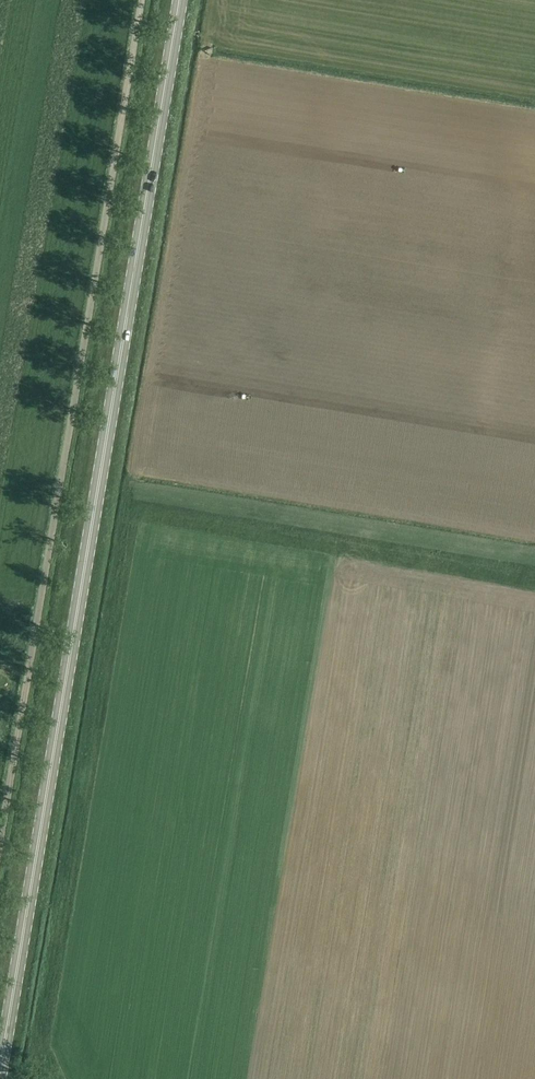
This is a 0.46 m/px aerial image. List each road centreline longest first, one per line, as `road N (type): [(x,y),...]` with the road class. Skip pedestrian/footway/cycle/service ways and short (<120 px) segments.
road 1 (primary): [(0,1070),(180,0)]
road 2 (unclassified): [(0,842),(142,0)]

